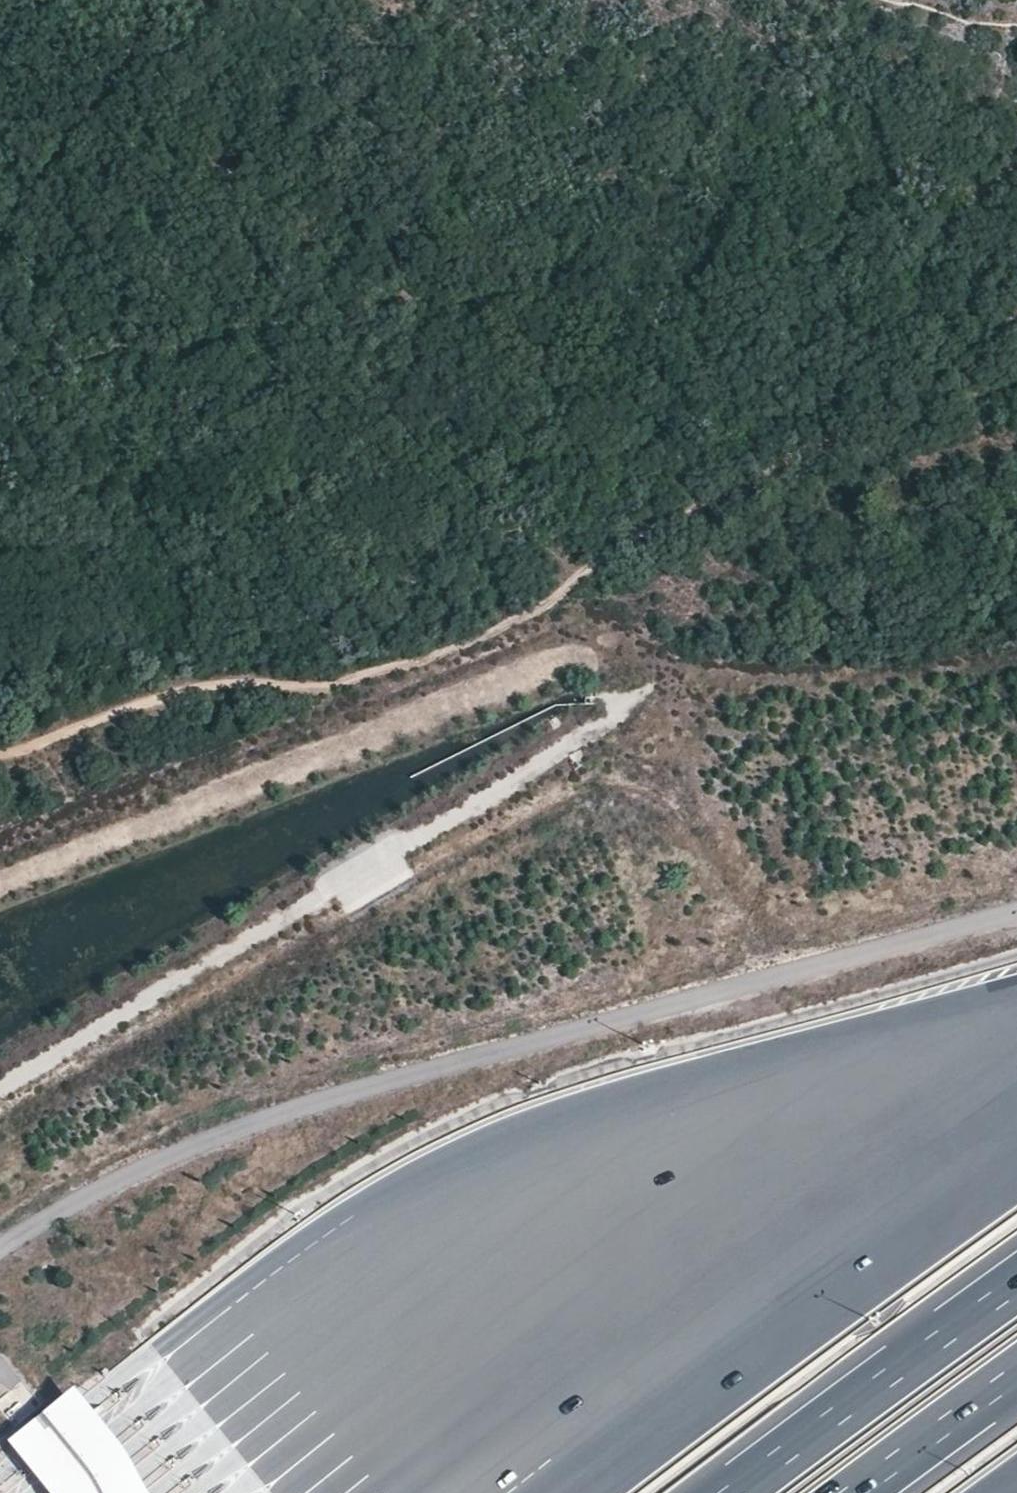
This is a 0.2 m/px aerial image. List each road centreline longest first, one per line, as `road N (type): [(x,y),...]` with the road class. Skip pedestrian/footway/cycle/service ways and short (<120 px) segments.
road 1 (track): [(1016,332),(452,651),(308,688),(199,687),(0,760)]
road 2 (motorway): [(1016,1098),(628,1304),(325,1492)]
road 3 (motorway): [(1016,1283),(733,1492)]
road 4 (motorway): [(855,1492),(1016,1375)]

